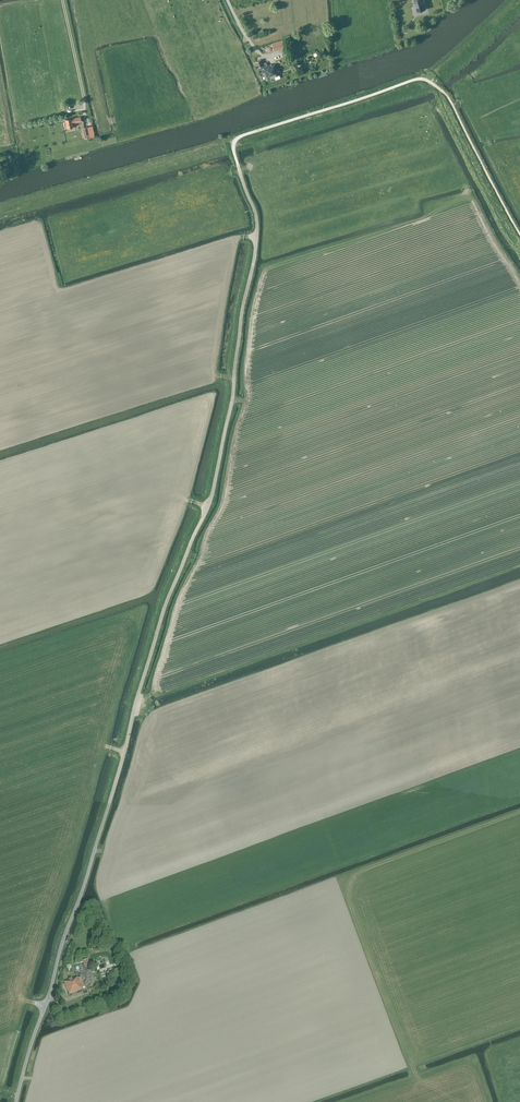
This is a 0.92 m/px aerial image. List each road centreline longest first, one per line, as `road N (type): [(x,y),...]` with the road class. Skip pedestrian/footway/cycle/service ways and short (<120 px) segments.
road 1 (unclassified): [(16,1101),(161,619),(212,494),(256,250),(256,216),(238,164)]
road 2 (track): [(354,874),(519,813)]

